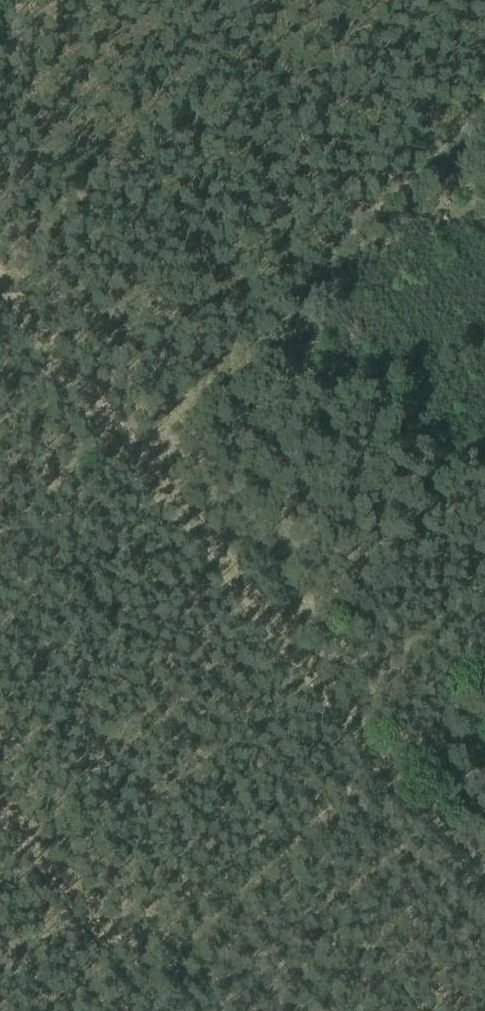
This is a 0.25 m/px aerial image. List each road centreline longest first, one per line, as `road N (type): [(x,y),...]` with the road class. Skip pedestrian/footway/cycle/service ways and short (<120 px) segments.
road 1 (track): [(484,891),(0,298)]
road 2 (track): [(0,520),(484,64)]
road 3 (track): [(114,1010),(378,761)]

